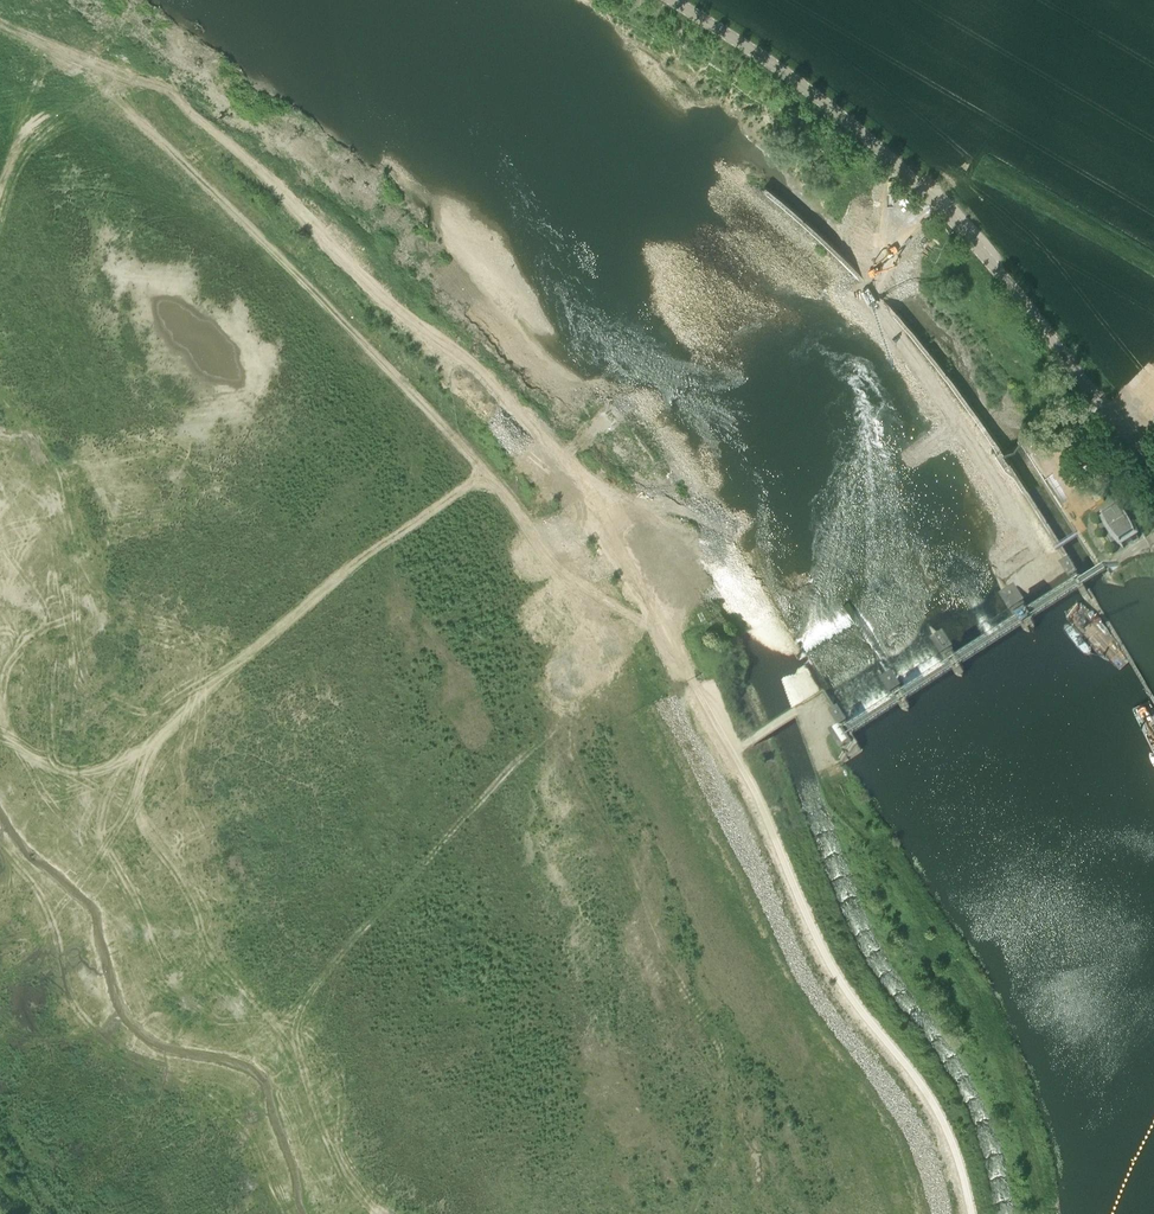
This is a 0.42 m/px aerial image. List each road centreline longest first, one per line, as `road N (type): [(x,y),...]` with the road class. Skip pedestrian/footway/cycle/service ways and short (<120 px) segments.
road 1 (track): [(695,689),(649,625),(571,581),(399,379),(150,132),(81,67),(0,26)]
road 2 (tertiary): [(1153,452),(1104,408),(926,191),(791,75),(675,0)]

